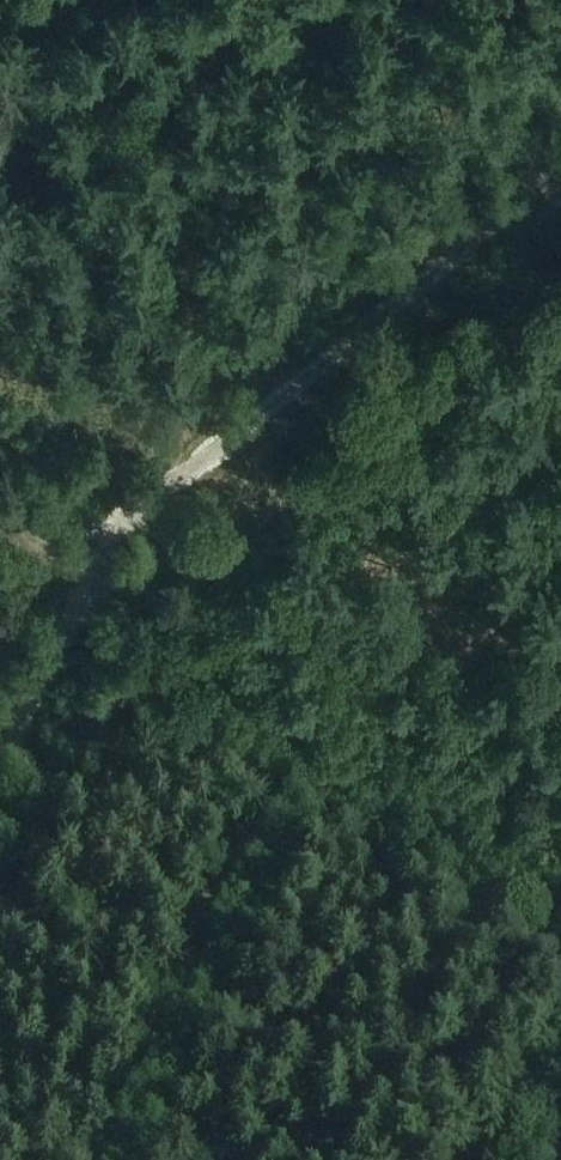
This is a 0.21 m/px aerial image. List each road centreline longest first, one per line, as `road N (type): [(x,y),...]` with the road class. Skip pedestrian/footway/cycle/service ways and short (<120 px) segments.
road 1 (track): [(0,758),(119,515),(560,154)]
road 2 (unclassified): [(560,868),(0,500)]

